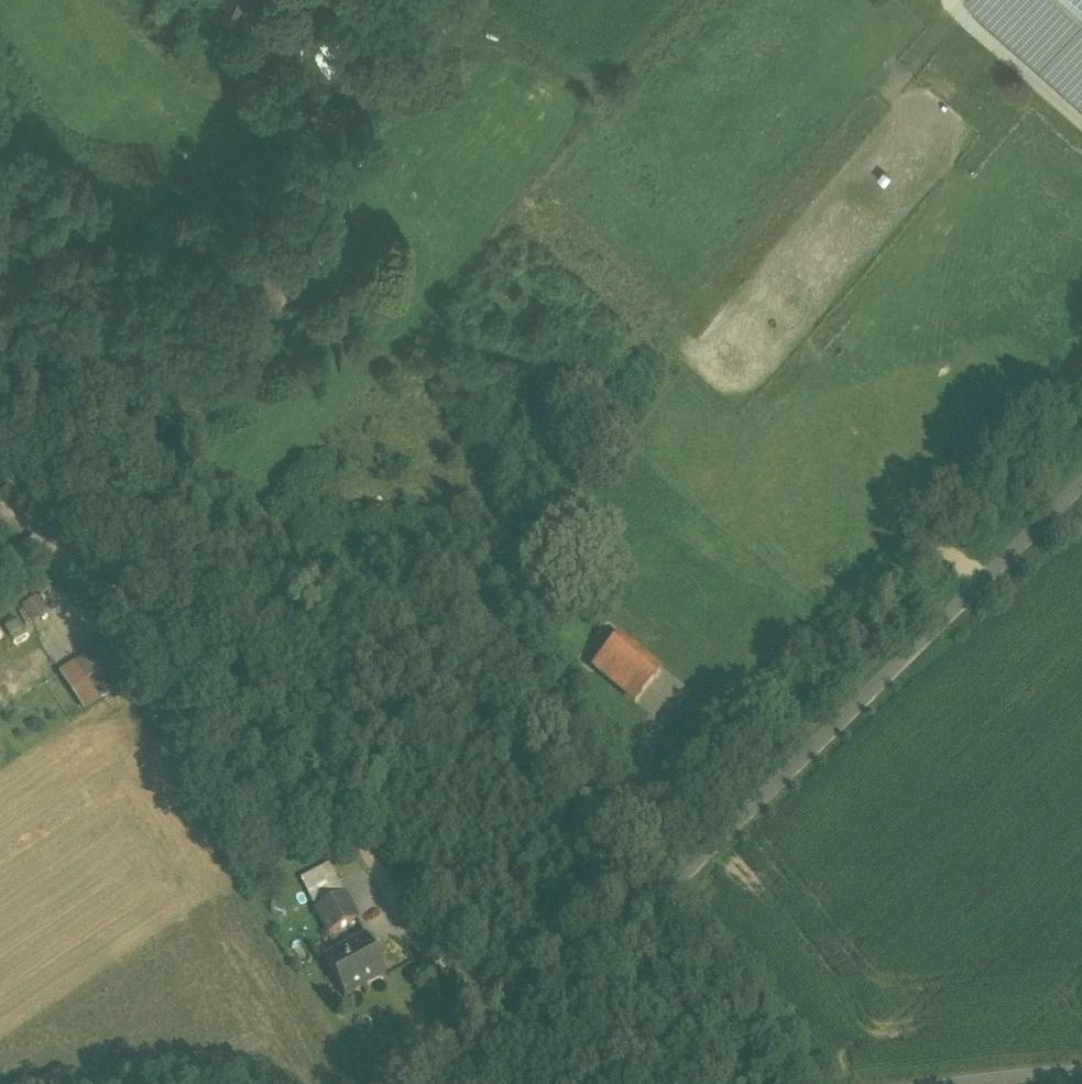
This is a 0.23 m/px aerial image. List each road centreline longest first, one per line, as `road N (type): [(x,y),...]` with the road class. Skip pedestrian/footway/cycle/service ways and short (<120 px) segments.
road 1 (residential): [(465,1083),(1081,487)]
road 2 (track): [(524,1019),(479,997),(366,856),(349,781),(0,497)]
road 3 (track): [(706,845),(659,804),(653,743)]

